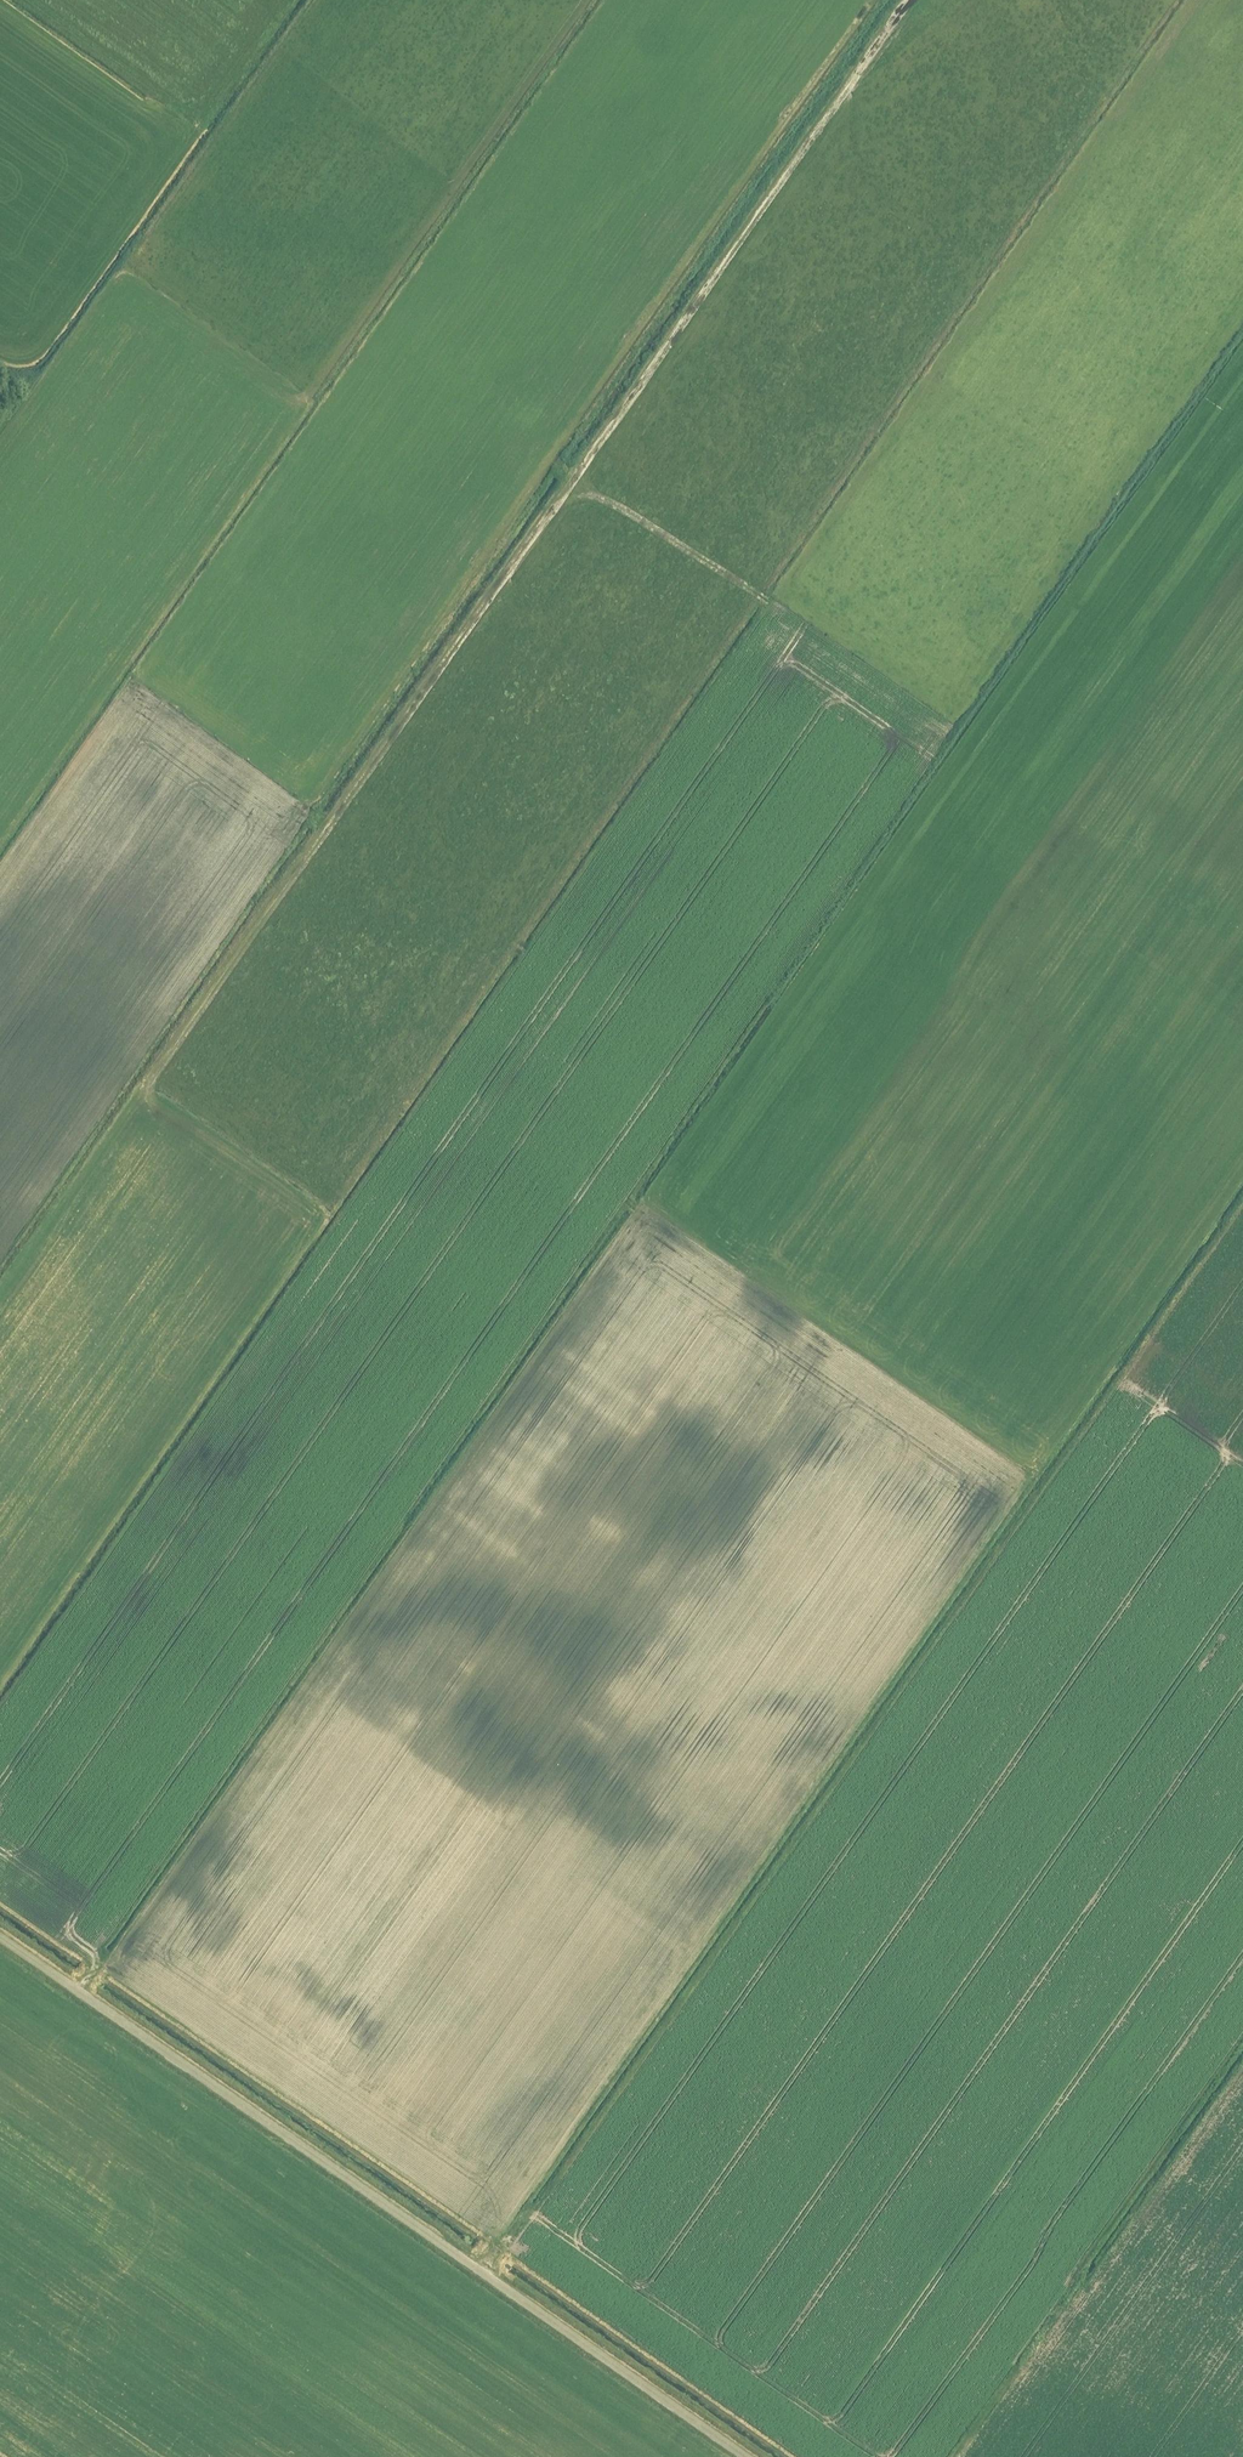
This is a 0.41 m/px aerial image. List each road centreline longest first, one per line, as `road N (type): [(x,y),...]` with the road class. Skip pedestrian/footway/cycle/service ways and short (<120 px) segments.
road 1 (unclassified): [(745,2456),(0,1938)]

